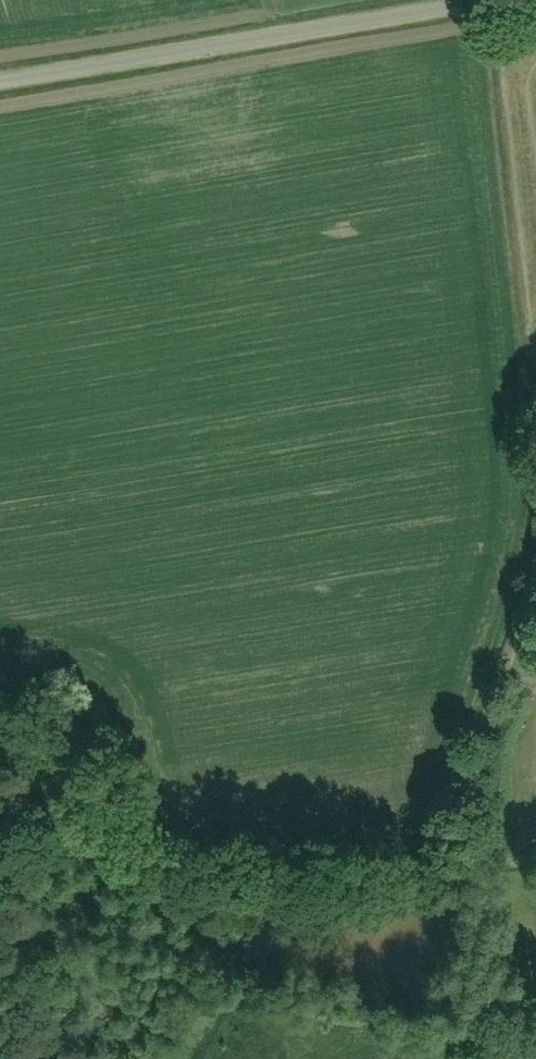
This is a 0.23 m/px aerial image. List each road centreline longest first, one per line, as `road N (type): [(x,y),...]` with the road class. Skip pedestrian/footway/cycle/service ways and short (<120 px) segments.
road 1 (residential): [(0,80),(510,0)]

